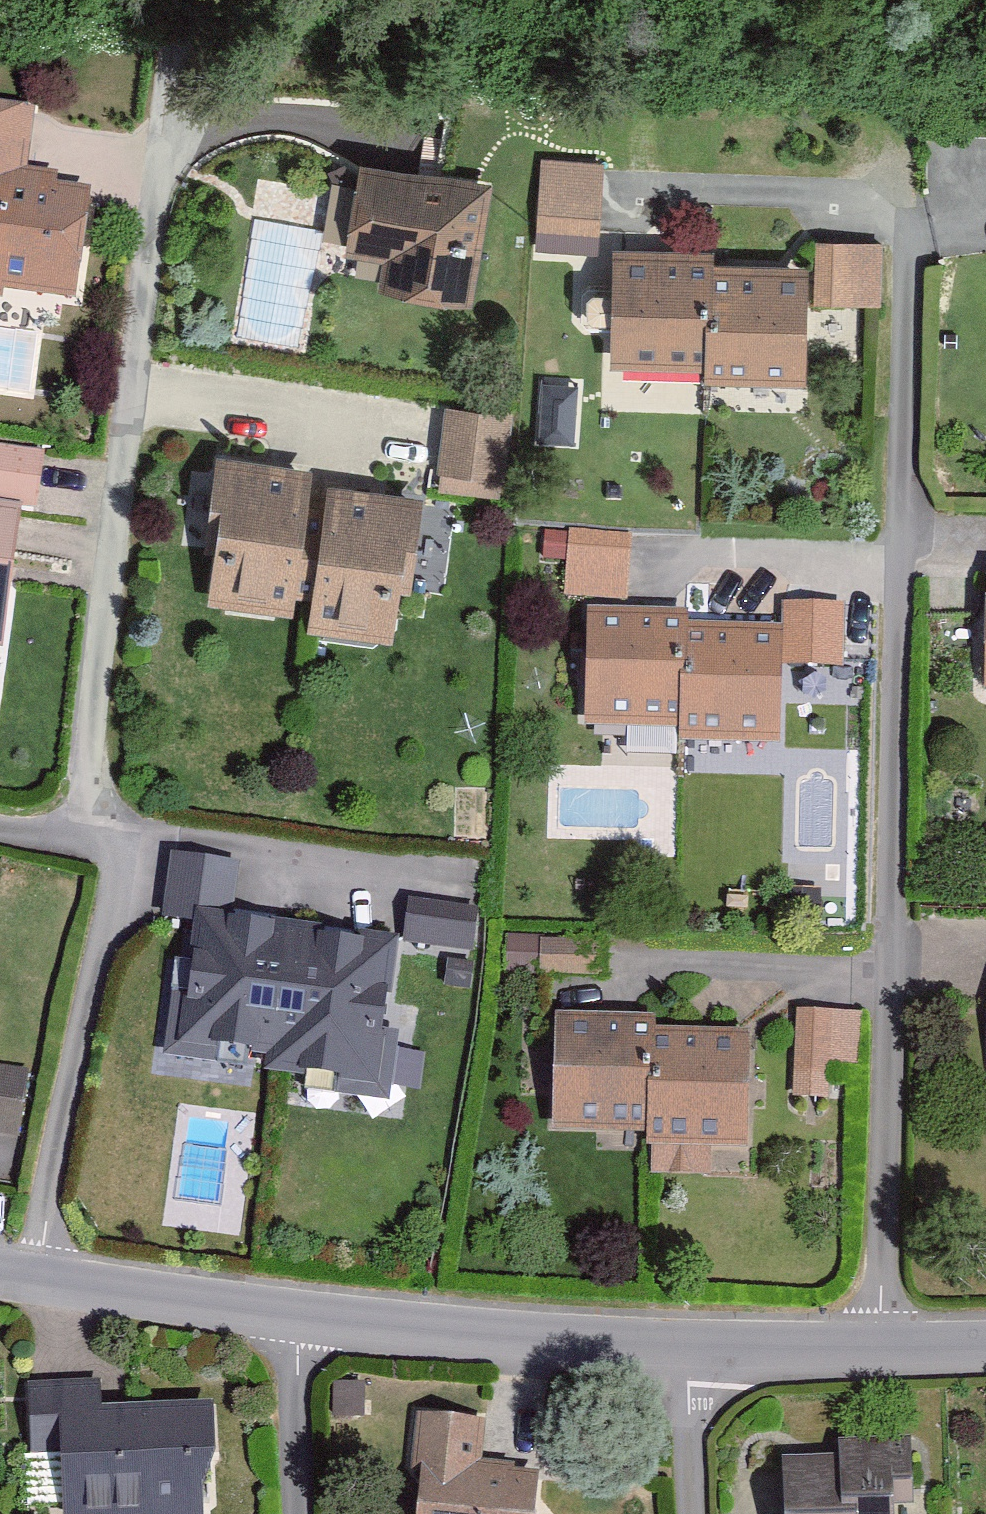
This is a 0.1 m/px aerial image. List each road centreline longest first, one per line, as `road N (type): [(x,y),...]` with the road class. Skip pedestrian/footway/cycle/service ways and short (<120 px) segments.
road 1 (residential): [(912,245),(872,1354)]
road 2 (residential): [(80,827),(106,578),(185,145)]
road 3 (residential): [(34,1282),(309,1323),(687,1359)]
road 4 (residential): [(34,1282),(127,887),(80,827)]
road 5 (residential): [(687,1359),(872,1354)]
road 6 (residential): [(687,1359),(693,1513)]

